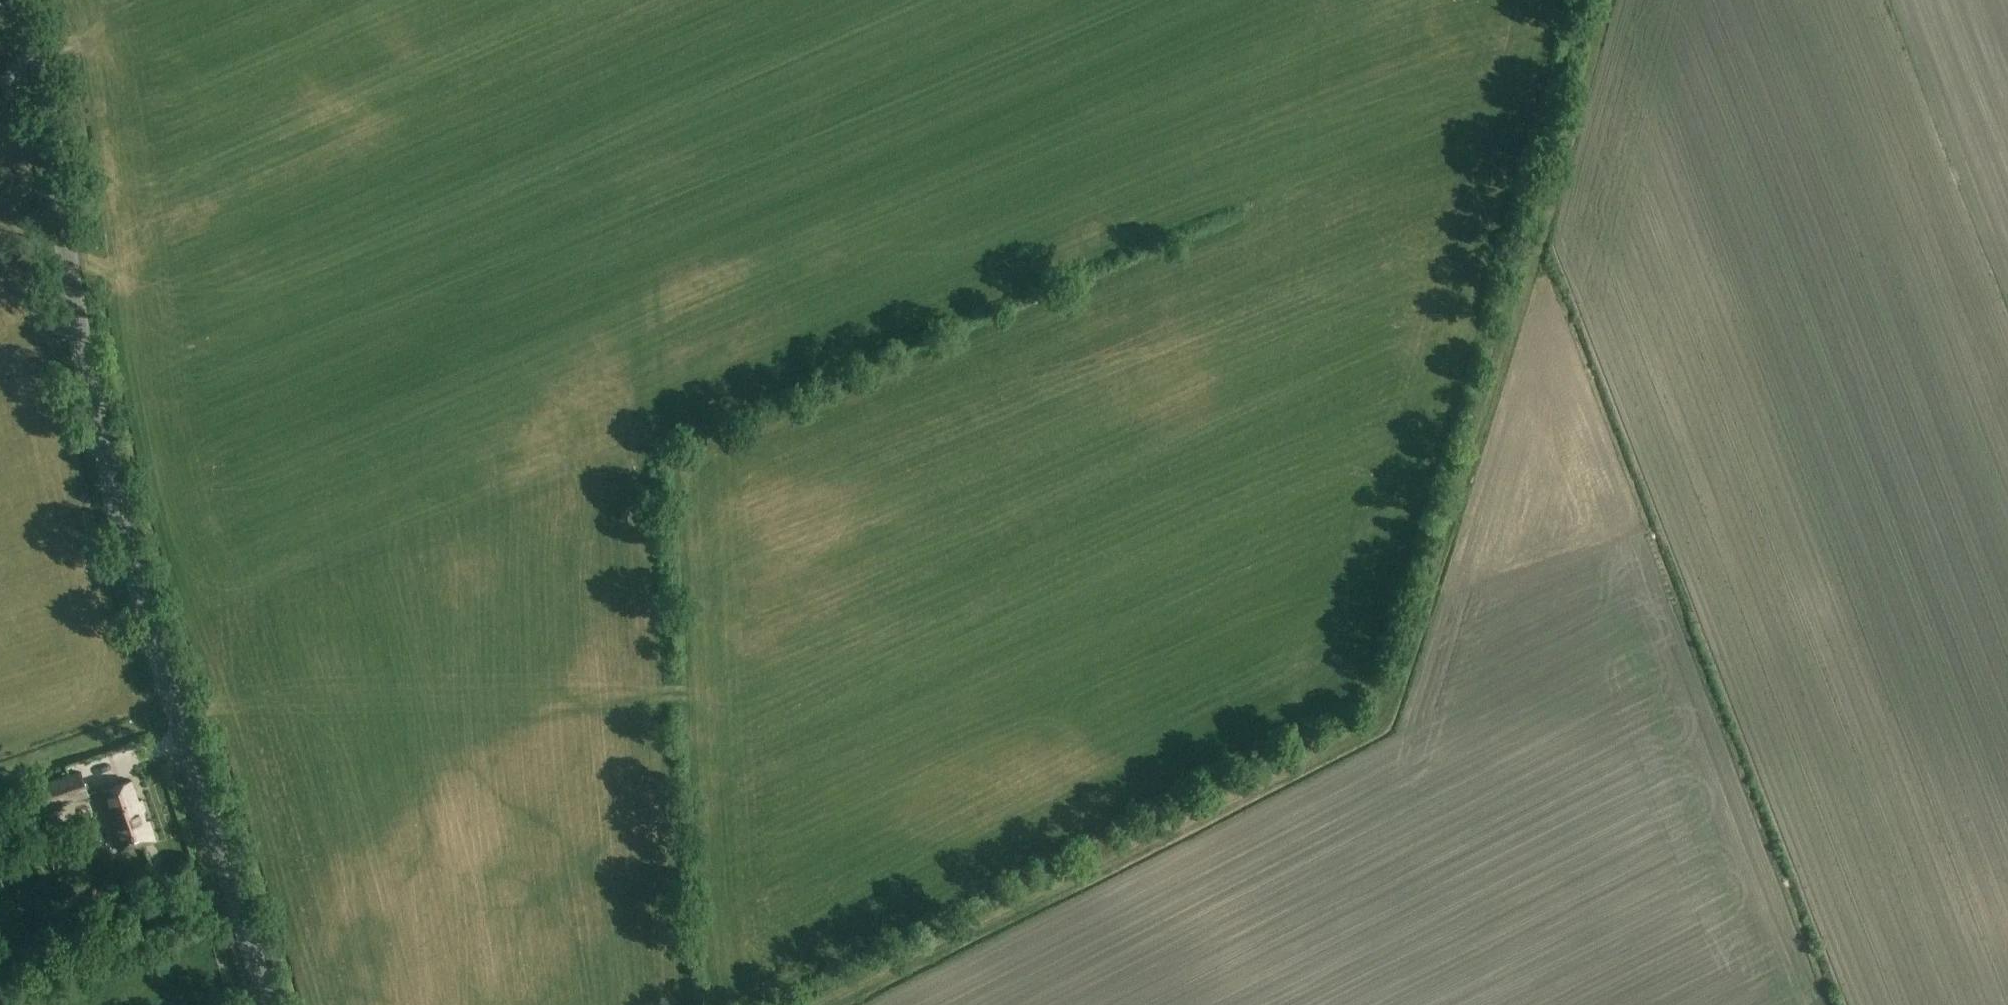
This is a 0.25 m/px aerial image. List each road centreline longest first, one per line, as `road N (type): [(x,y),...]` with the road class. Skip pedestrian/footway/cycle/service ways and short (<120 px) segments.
road 1 (track): [(821,1004),(937,953),(1384,713),(1532,257),(1595,0)]
road 2 (tertiary): [(267,1004),(119,518),(74,304),(52,130),(16,0)]

